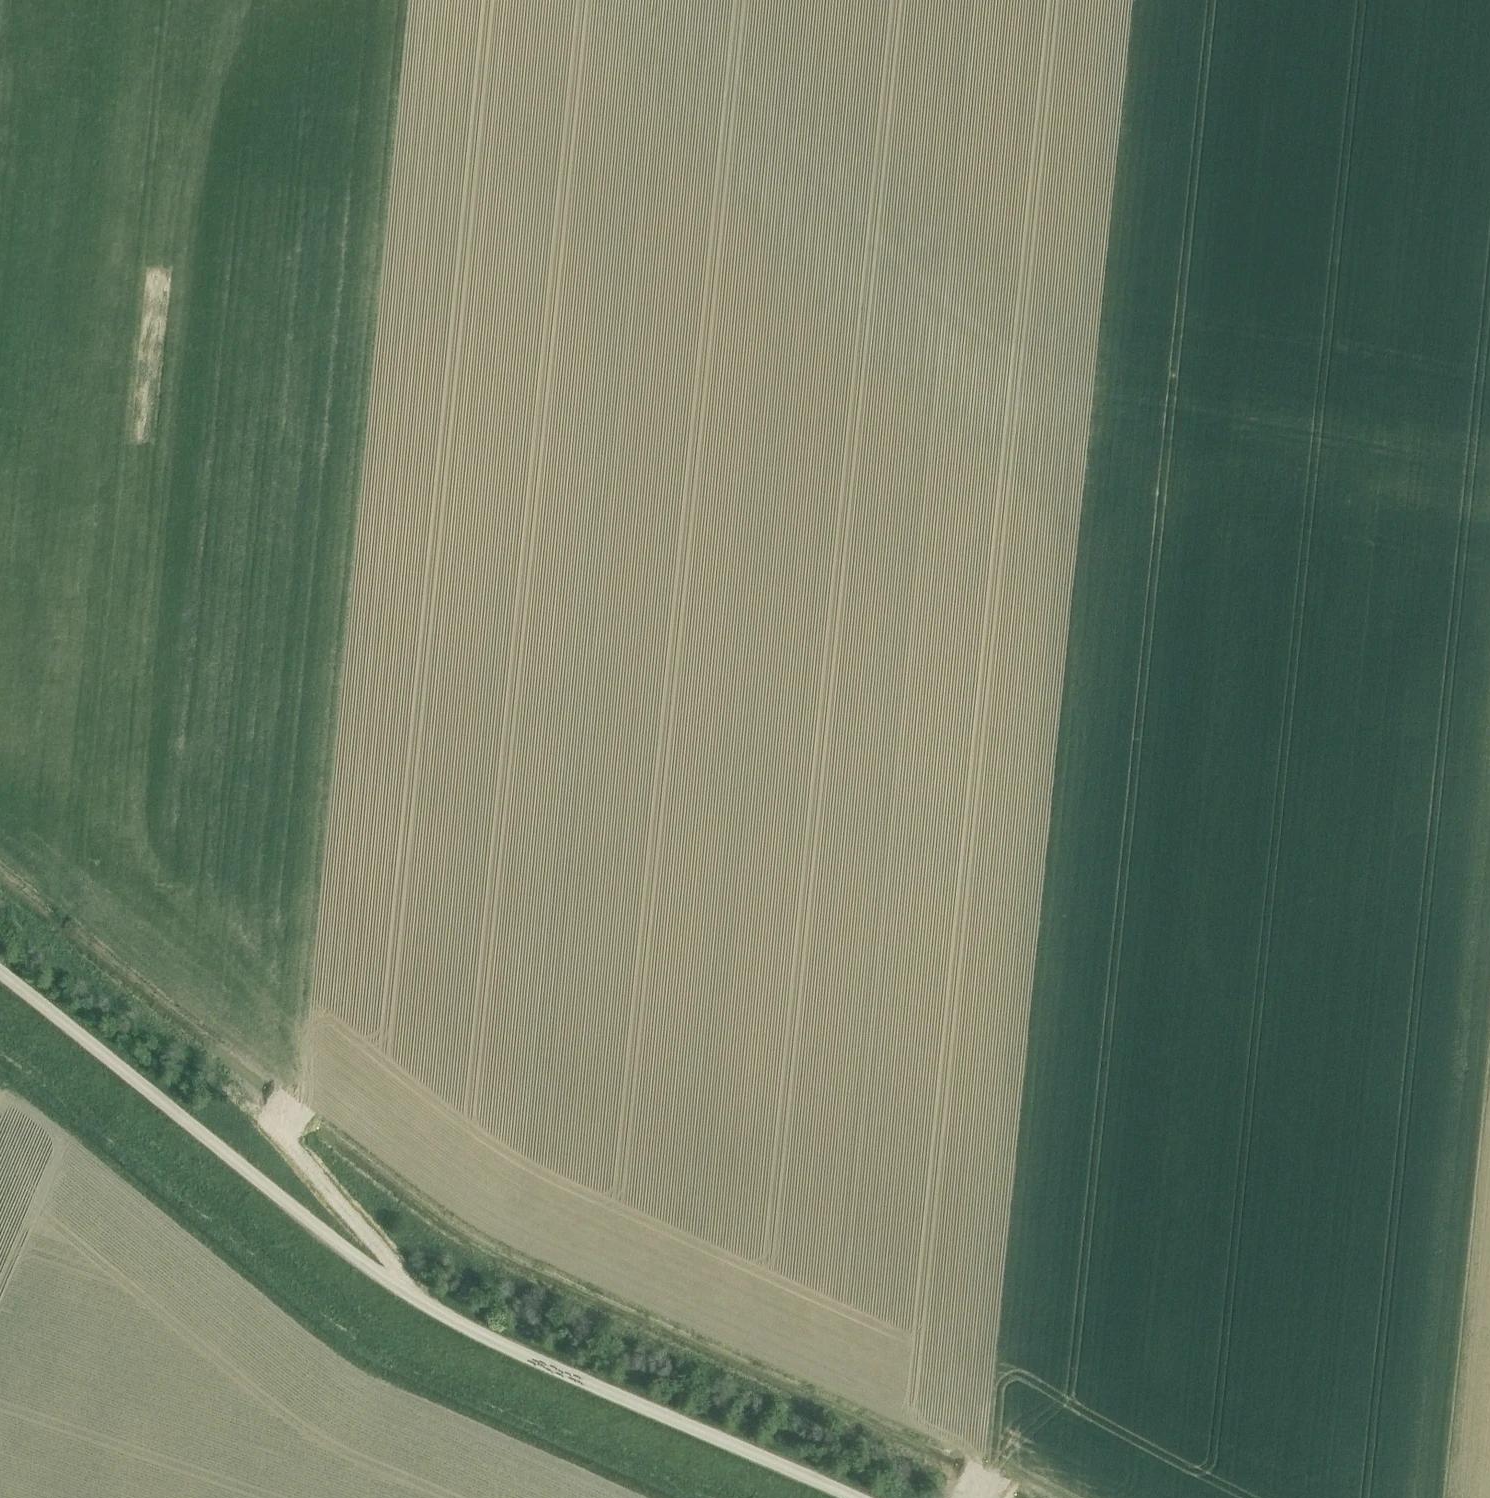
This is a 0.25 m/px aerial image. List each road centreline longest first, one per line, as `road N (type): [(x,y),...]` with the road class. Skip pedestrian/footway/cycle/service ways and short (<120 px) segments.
road 1 (unclassified): [(853,1497),(442,1315),(0,971)]

